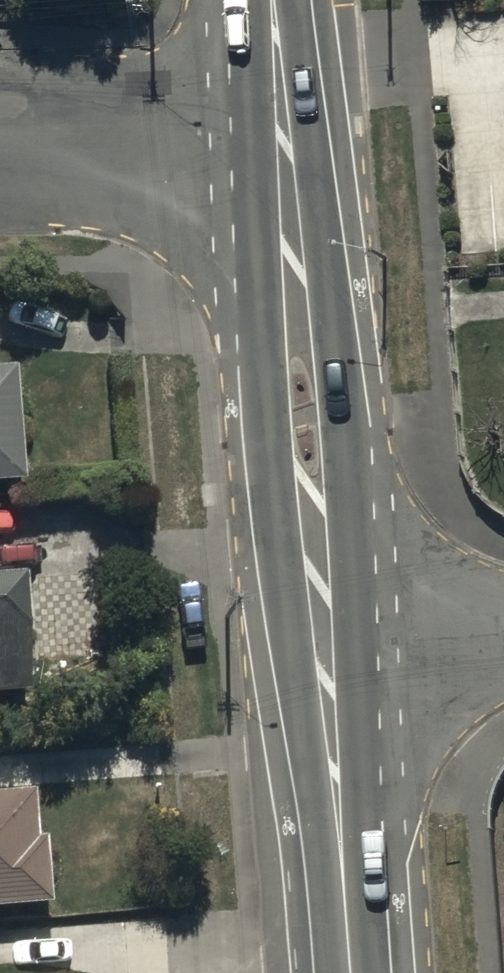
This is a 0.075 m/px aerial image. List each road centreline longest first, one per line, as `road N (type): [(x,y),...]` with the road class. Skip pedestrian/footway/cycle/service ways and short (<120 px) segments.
road 1 (secondary): [(322,651),(277,135)]
road 2 (secondary): [(351,972),(322,651)]
road 3 (residential): [(0,140),(277,135)]
road 4 (residential): [(322,651),(503,638)]
road 5 (secondary): [(277,135),(267,0)]

